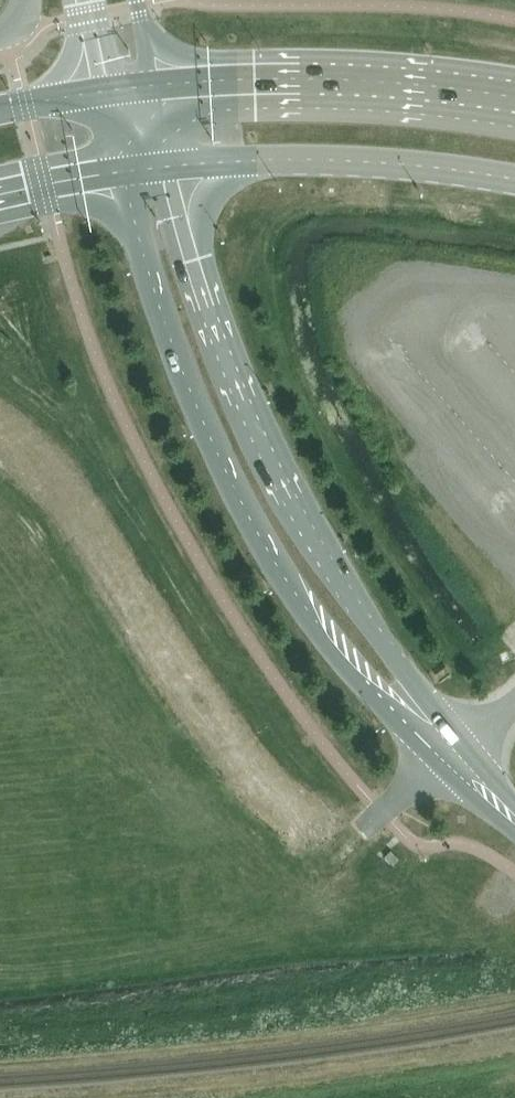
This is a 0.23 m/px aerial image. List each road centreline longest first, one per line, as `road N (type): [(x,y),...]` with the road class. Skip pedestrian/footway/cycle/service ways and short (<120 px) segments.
road 1 (tertiary): [(115,173),(168,352),(275,573),(342,665),(514,833)]
road 2 (tertiary): [(514,798),(380,644),(286,490),(217,338),(167,167)]
road 3 (primary): [(514,97),(377,81),(151,86)]
road 4 (primary): [(167,167),(350,160),(514,179)]

